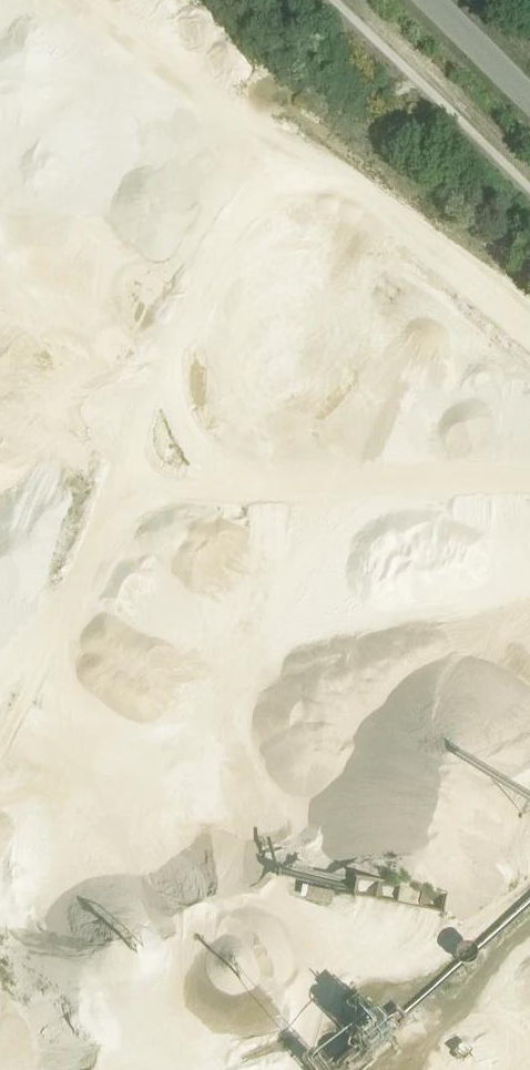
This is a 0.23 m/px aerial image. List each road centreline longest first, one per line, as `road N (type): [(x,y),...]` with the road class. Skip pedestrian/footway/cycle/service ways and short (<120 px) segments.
road 1 (track): [(65,0),(198,104),(346,180),(529,328)]
road 2 (track): [(529,167),(360,0)]
road 3 (unclassified): [(423,0),(529,106)]

